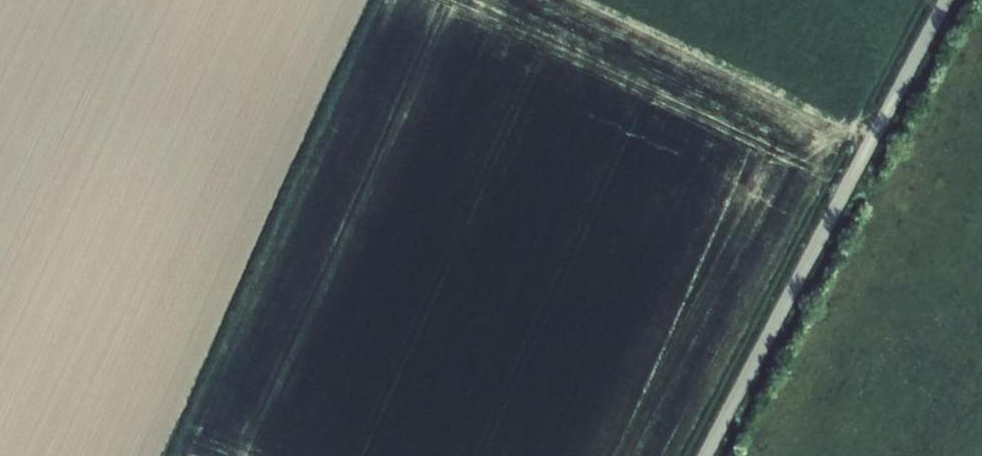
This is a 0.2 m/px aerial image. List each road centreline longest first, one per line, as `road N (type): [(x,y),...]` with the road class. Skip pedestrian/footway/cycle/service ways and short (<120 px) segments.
road 1 (unclassified): [(945,0),(704,455)]

